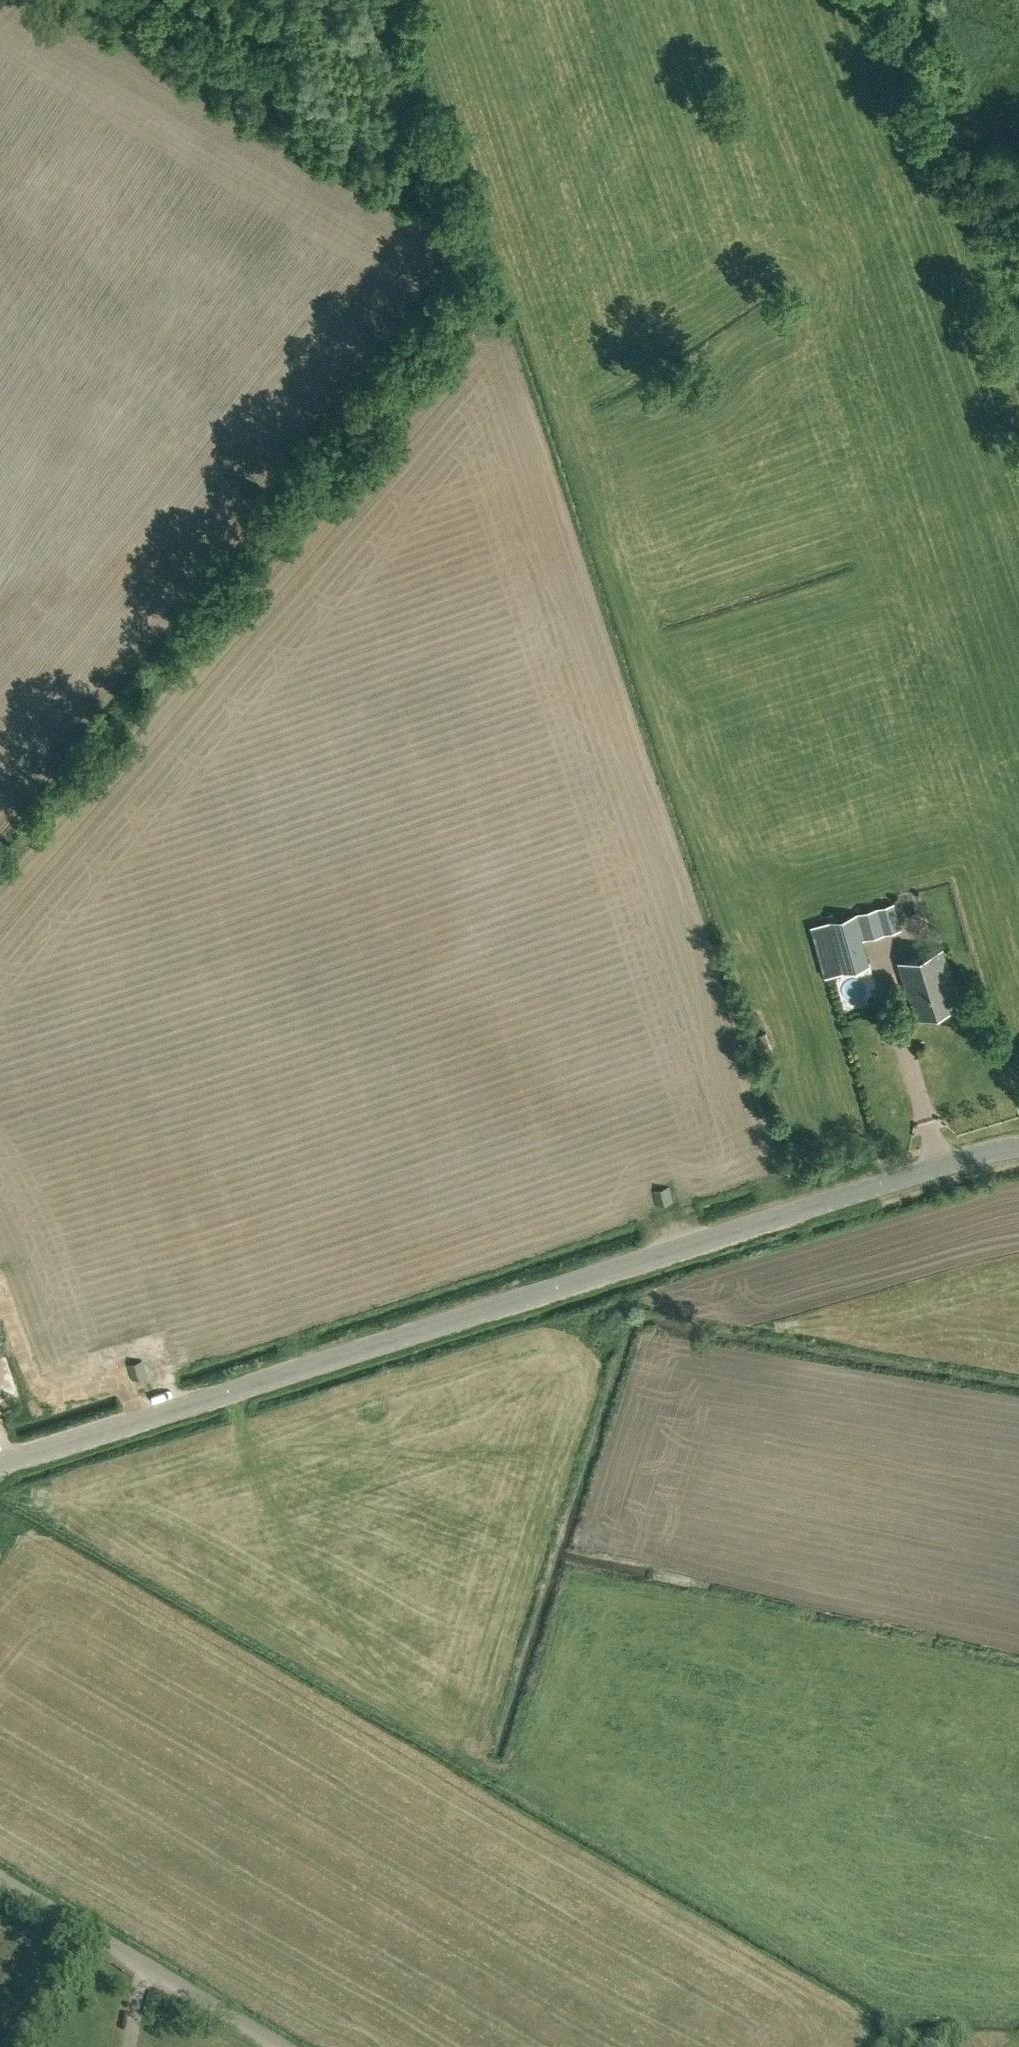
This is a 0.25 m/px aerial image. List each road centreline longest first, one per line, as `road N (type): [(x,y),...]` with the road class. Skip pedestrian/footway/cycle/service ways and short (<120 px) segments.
road 1 (tertiary): [(0,1466),(1018,1149)]
road 2 (unclassified): [(281,2046),(0,1879)]

